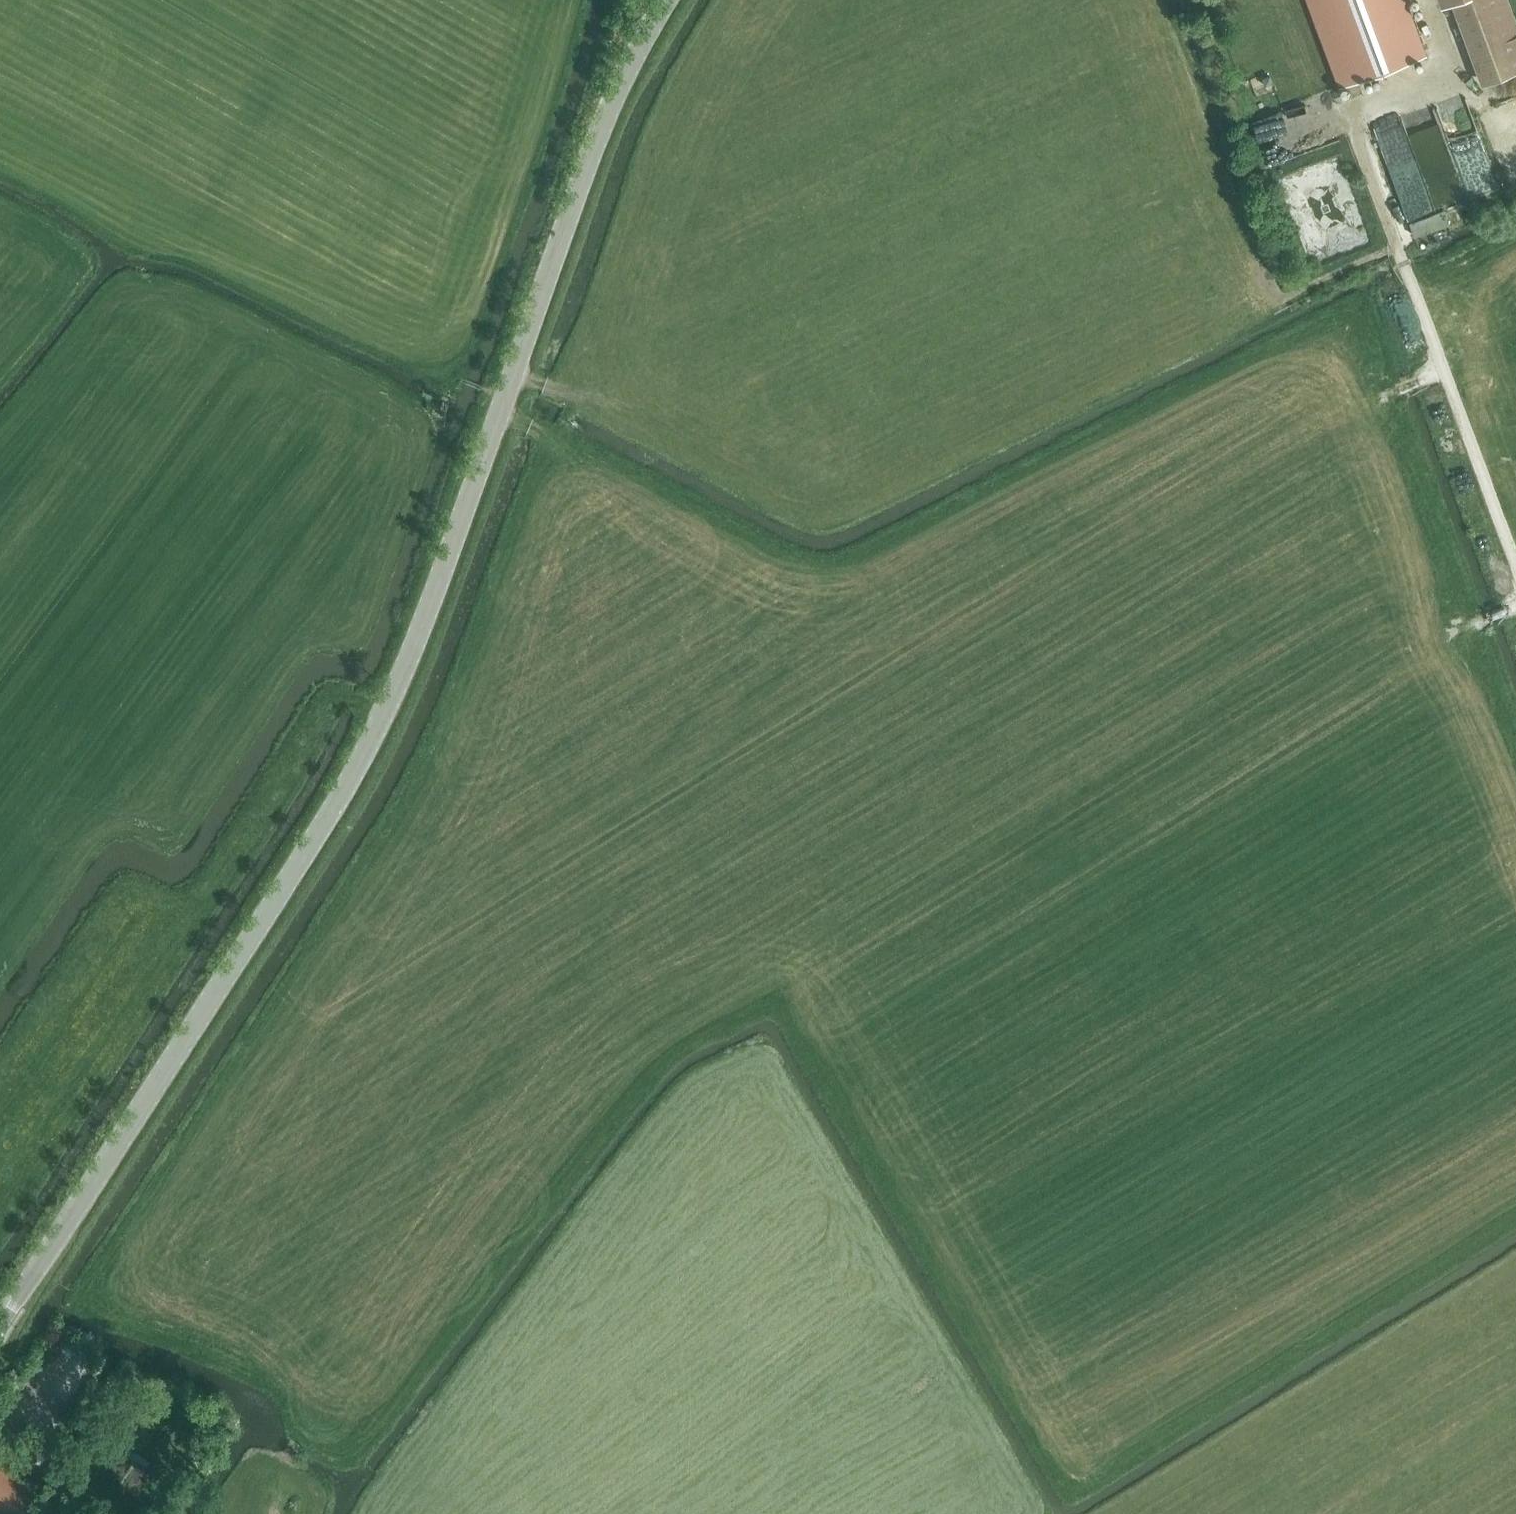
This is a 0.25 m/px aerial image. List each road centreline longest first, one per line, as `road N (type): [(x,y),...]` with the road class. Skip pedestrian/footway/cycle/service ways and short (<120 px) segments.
road 1 (tertiary): [(0,1323),(333,809),(429,609),(599,121),(672,0)]

